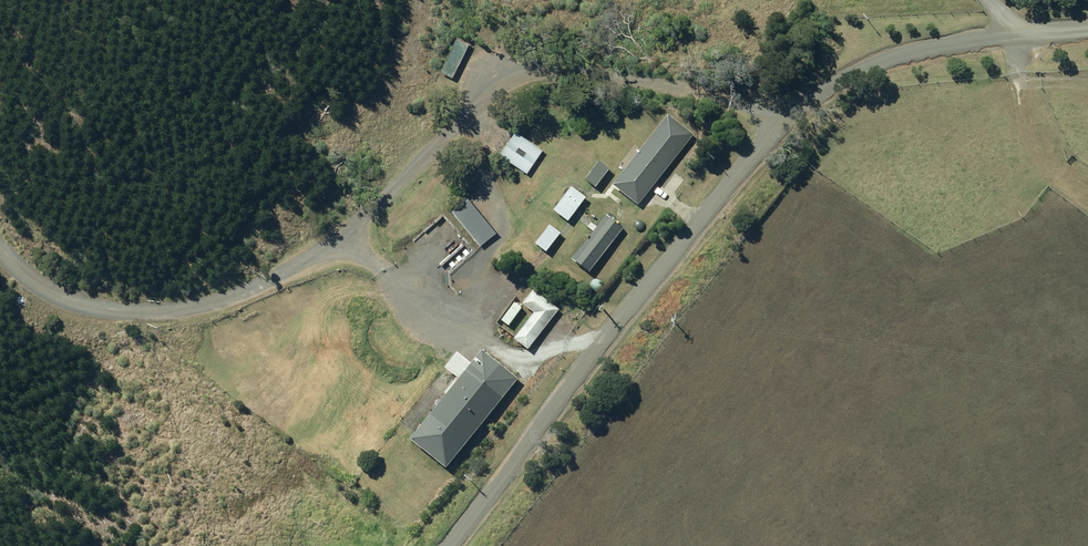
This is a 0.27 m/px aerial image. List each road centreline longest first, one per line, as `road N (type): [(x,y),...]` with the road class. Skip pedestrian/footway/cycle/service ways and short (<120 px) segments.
road 1 (unclassified): [(780,114),(575,66),(494,77),(298,230),(95,288),(0,278)]
road 2 (unclassified): [(780,114),(446,545)]
road 3 (unclassified): [(1087,29),(894,58),(780,114)]

